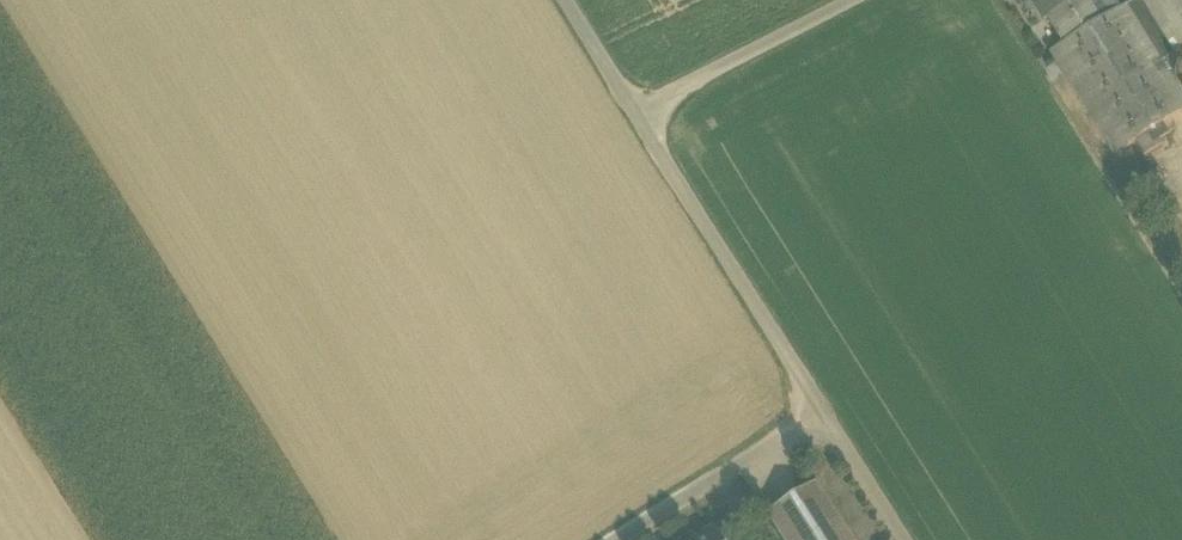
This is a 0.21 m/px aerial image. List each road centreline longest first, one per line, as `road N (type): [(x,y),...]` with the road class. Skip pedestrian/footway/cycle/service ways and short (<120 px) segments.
road 1 (unclassified): [(821,409),(634,110),(849,0)]
road 2 (unclassified): [(821,409),(614,539)]
road 3 (unclassified): [(904,539),(821,409)]

